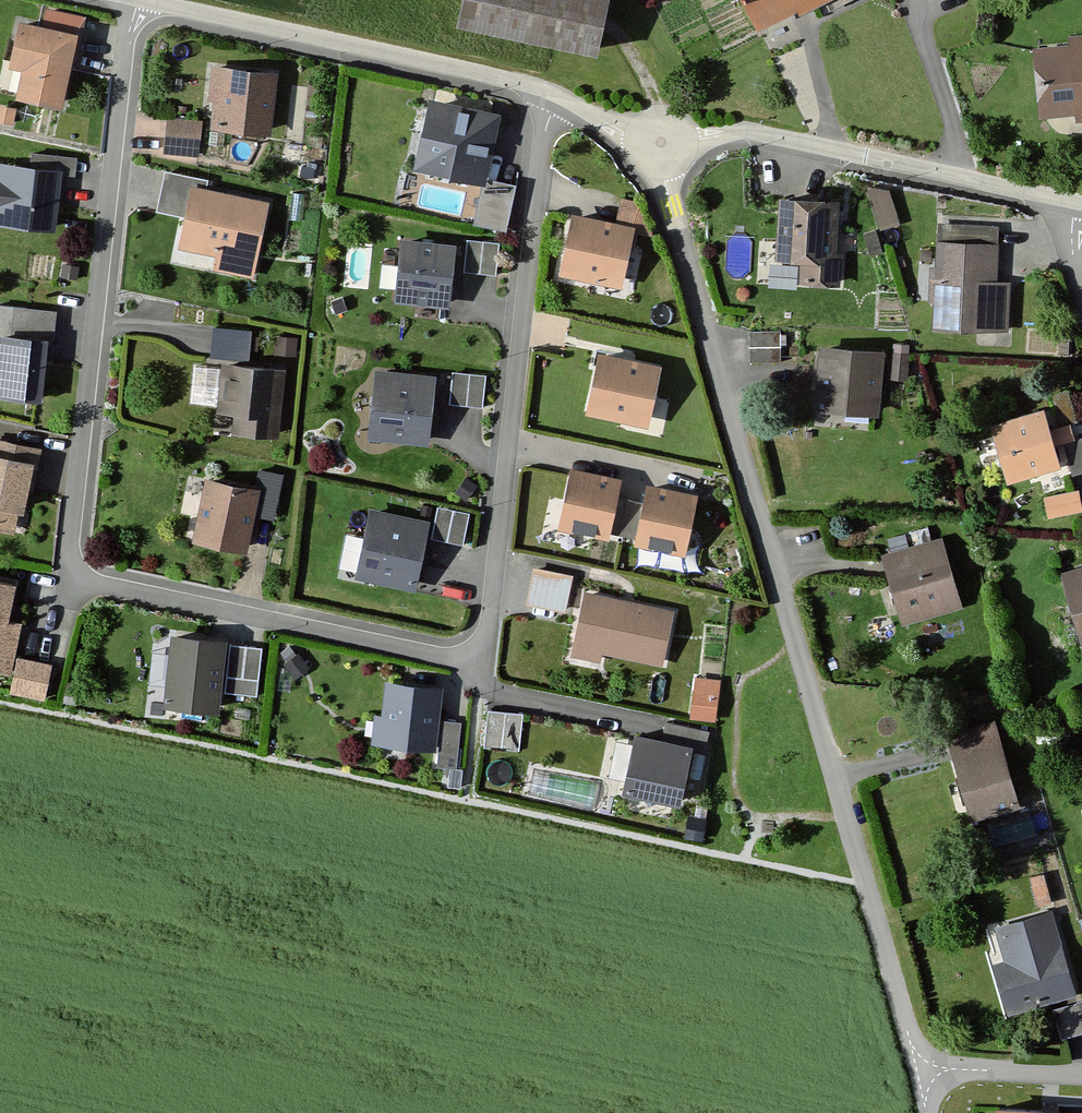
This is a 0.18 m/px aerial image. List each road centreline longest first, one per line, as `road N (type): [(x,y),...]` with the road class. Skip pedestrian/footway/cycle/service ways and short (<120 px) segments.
road 1 (residential): [(132,0),(66,577),(484,666),(546,126),(559,96)]
road 2 (residential): [(660,143),(675,220),(912,1064)]
road 3 (residential): [(135,0),(559,96)]
road 4 (residential): [(660,143),(749,131),(1072,201)]
road 5 (residential): [(912,1064),(1081,1074)]

